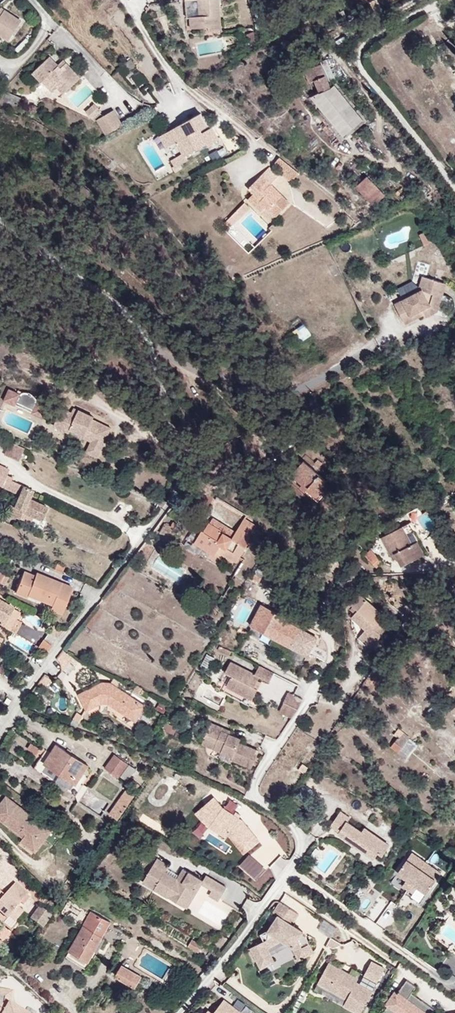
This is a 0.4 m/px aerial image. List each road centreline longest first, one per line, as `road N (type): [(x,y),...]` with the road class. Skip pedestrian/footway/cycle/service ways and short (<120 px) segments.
road 1 (unclassified): [(0,234),(83,279),(175,362),(209,379),(241,416),(231,443),(168,504),(0,735)]
road 2 (residential): [(180,1012),(300,852),(292,823),(255,787),(306,703)]

